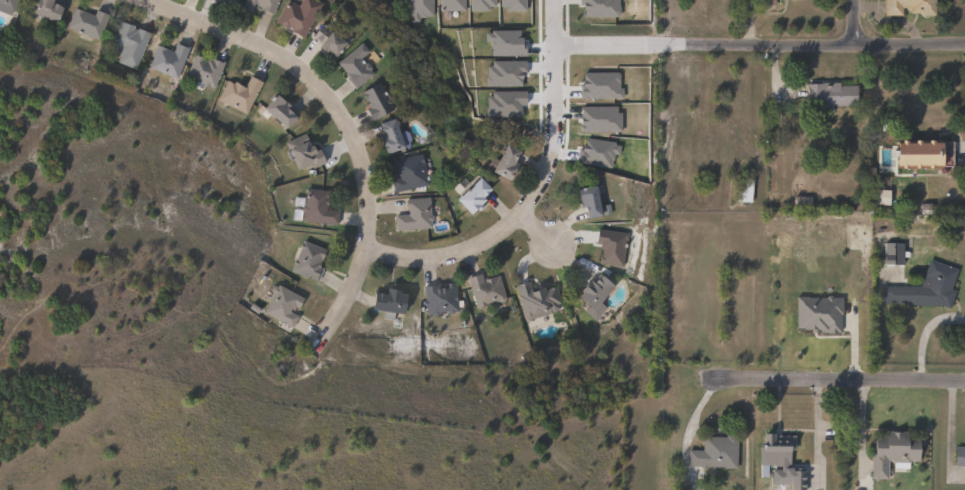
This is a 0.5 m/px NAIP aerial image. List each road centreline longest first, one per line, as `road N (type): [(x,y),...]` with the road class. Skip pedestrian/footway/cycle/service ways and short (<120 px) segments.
road 1 (residential): [(150,0),(290,59),(325,90),(354,136),(367,215),(360,267),(316,349)]
road 2 (residential): [(964,42),(552,43)]
road 3 (residential): [(551,0),(554,146),(522,211),(488,242),(458,255),(398,256),(364,243)]
road 4 (residential): [(964,378),(707,378)]

